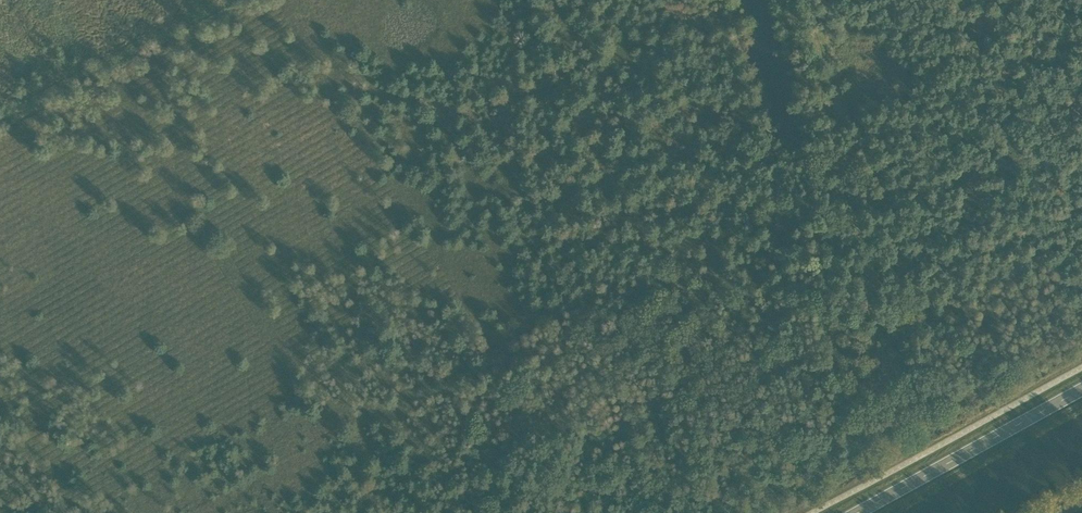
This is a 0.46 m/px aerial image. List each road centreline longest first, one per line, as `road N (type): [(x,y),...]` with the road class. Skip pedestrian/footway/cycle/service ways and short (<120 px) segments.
road 1 (secondary): [(861,512),(1081,392)]

